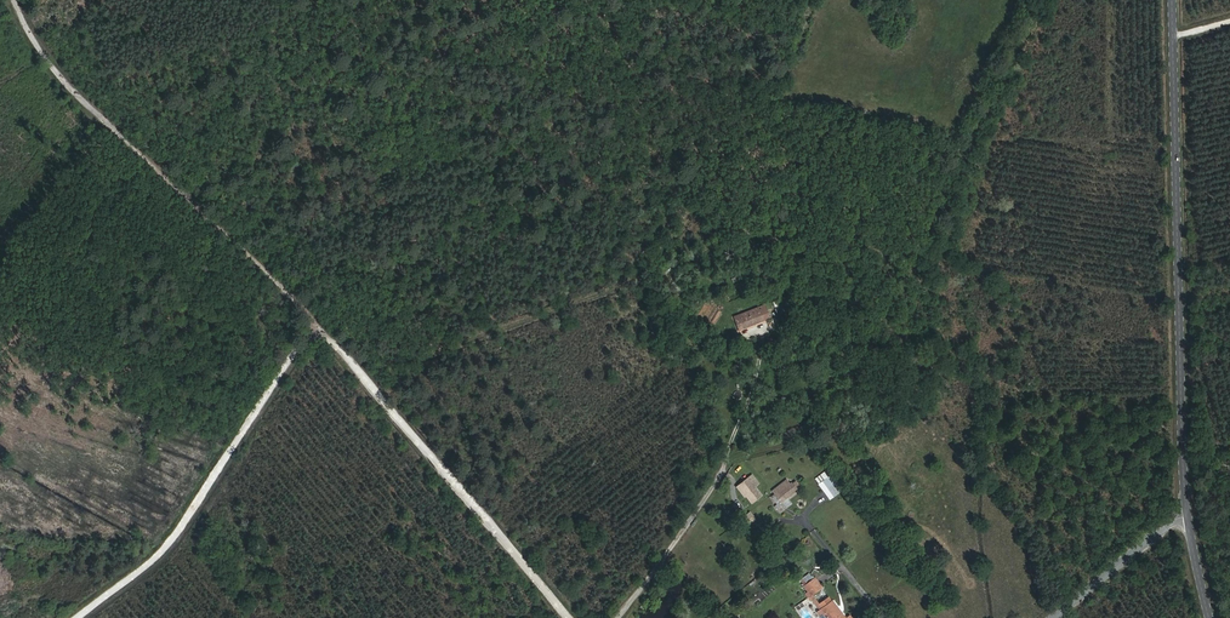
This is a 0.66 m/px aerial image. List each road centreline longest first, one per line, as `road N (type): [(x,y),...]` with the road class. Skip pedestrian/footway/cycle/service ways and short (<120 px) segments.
road 1 (track): [(16,0),(68,82),(320,319),(569,617)]
road 2 (track): [(619,617),(720,474),(757,379),(764,331),(780,305),(876,309),(933,230),(1040,0)]
road 3 (secondary): [(1177,0),(1188,513)]
road 4 (track): [(320,319),(166,554),(80,617)]
road 5 (residential): [(1060,617),(1188,513)]
road 6 (residential): [(885,617),(804,520),(822,498)]

